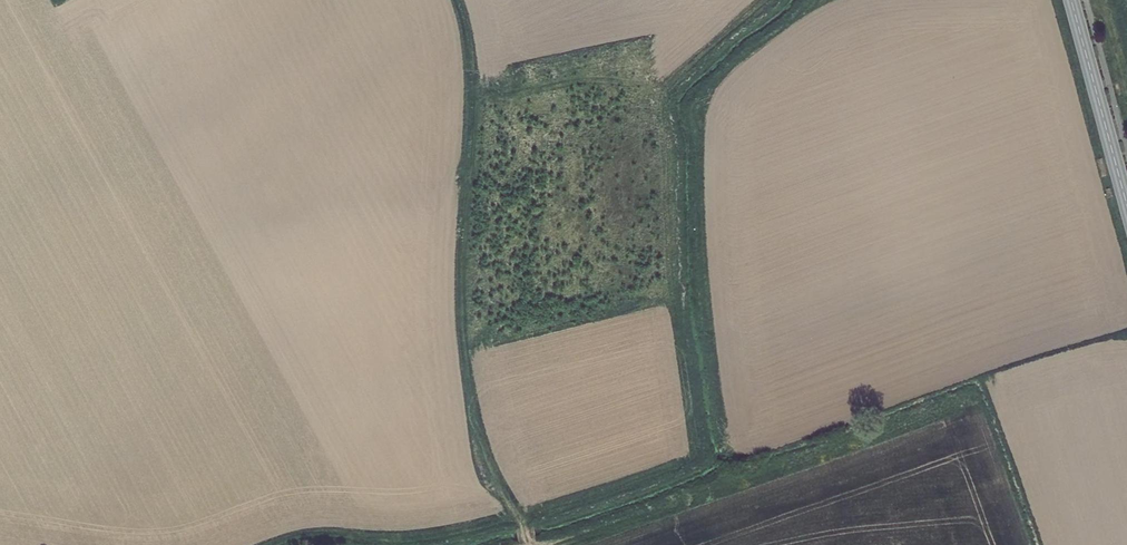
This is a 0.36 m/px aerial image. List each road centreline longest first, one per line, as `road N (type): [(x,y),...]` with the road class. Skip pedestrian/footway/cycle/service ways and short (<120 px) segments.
road 1 (tertiary): [(1126,204),(1071,0)]

